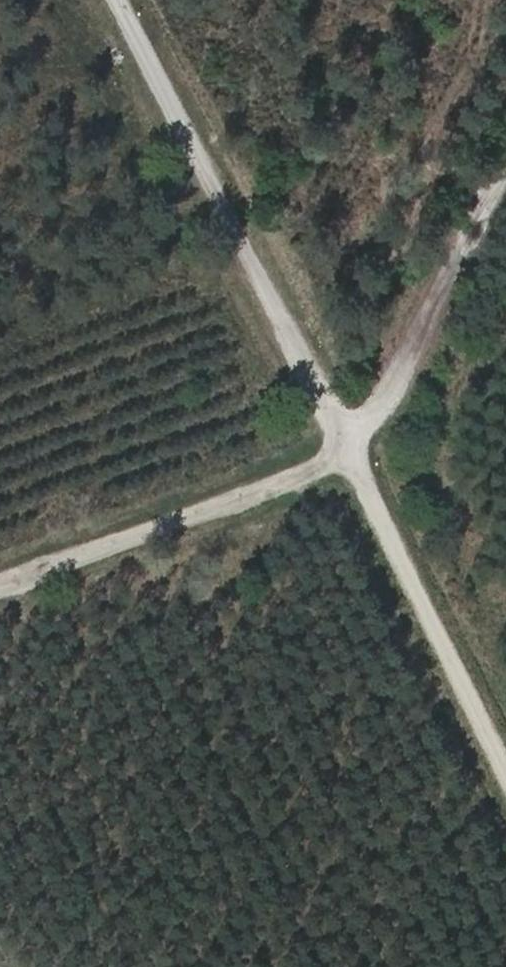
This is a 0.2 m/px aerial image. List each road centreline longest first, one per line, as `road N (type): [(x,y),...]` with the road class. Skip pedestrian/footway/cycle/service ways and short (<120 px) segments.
road 1 (track): [(119,0),(342,431),(505,774)]
road 2 (track): [(0,584),(297,480),(352,452)]
road 3 (track): [(505,161),(387,397),(342,431)]

